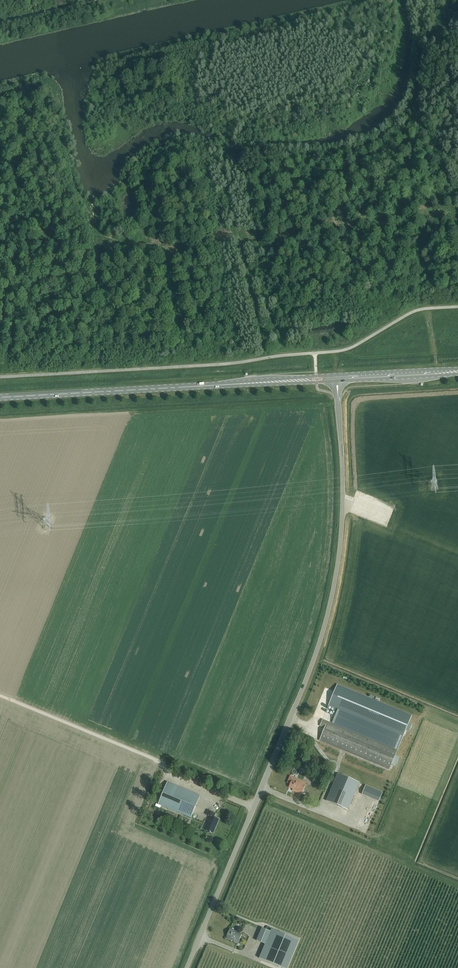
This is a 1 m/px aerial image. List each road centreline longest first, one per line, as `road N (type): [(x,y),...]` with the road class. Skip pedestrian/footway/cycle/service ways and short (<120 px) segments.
road 1 (unclassified): [(185,967),(326,630),(344,504),(336,381)]
road 2 (track): [(0,244),(83,231),(172,246),(457,210)]
road 3 (track): [(267,358),(221,153),(253,107),(355,66),(382,18)]
road 4 (primary): [(0,397),(183,387)]
road 5 (primary): [(336,376),(183,387)]
road 6 (primary): [(183,387),(336,381)]
road 7 (track): [(457,550),(344,504)]
road 8 (primary): [(336,381),(457,373)]
road 9 (primary): [(457,369),(336,376)]

